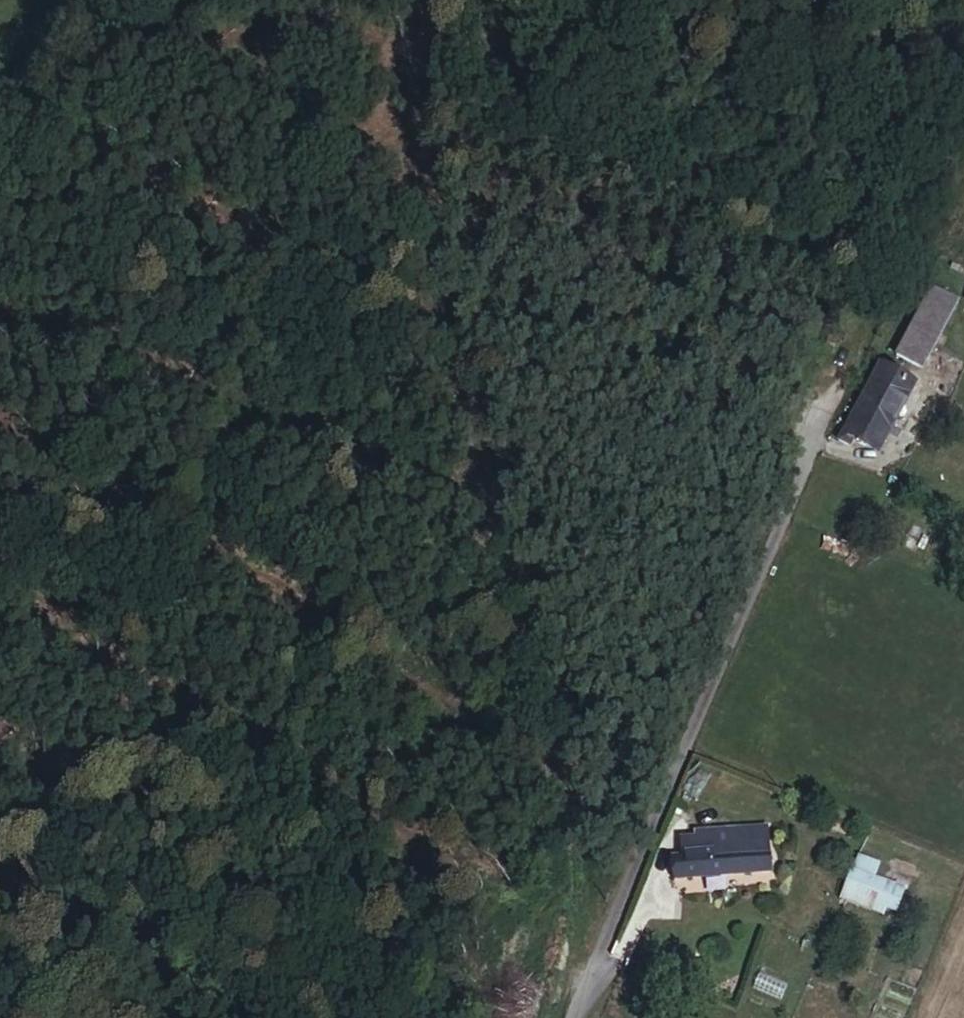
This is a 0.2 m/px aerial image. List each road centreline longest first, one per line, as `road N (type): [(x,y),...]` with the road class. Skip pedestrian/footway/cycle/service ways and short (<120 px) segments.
road 1 (unclassified): [(575,1017),(824,421)]

